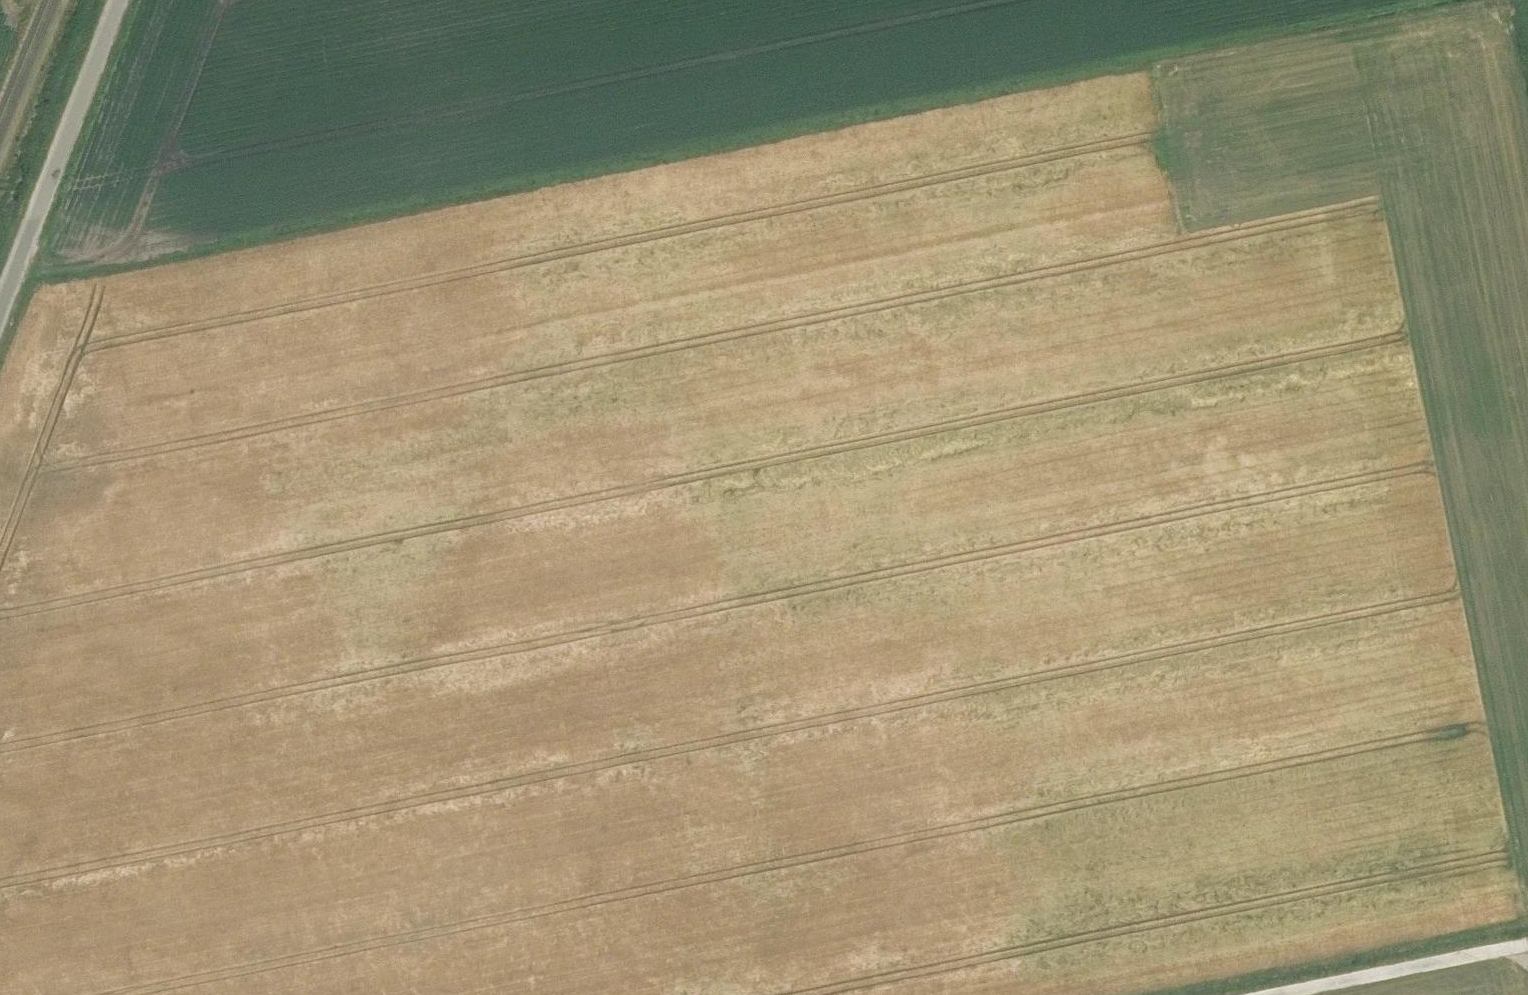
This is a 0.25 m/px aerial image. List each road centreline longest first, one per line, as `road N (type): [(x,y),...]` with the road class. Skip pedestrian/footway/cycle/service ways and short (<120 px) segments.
road 1 (unclassified): [(0,314),(120,0)]
road 2 (track): [(1270,994),(1506,947),(1527,951)]

